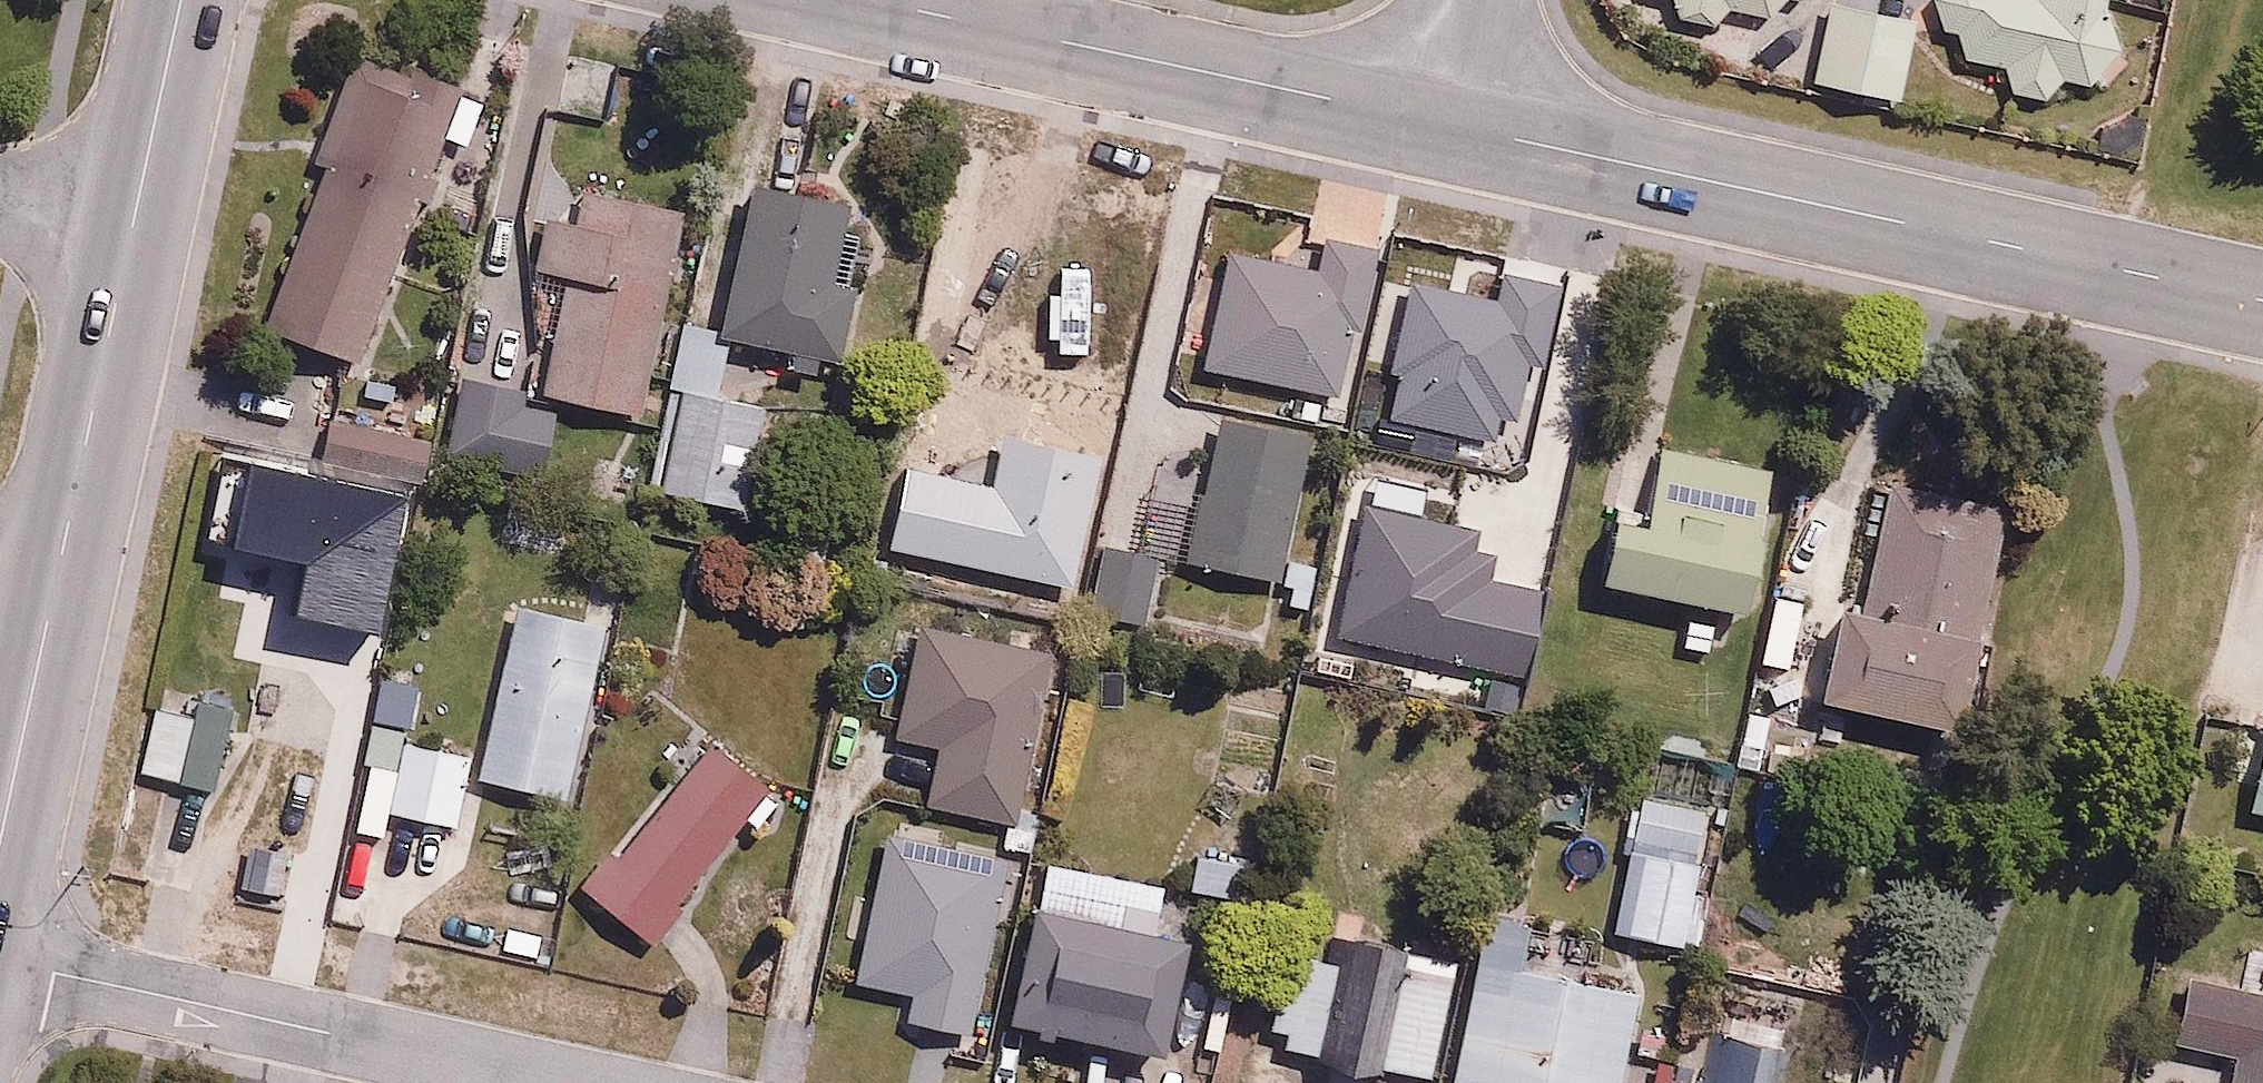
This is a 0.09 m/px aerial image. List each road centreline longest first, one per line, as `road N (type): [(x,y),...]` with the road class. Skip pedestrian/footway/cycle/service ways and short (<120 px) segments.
road 1 (tertiary): [(0,843),(181,0)]
road 2 (residential): [(2262,303),(1455,127)]
road 3 (residential): [(1455,127),(856,0)]
road 4 (residential): [(0,962),(561,1082)]
road 5 (residential): [(1455,127),(1483,0)]

